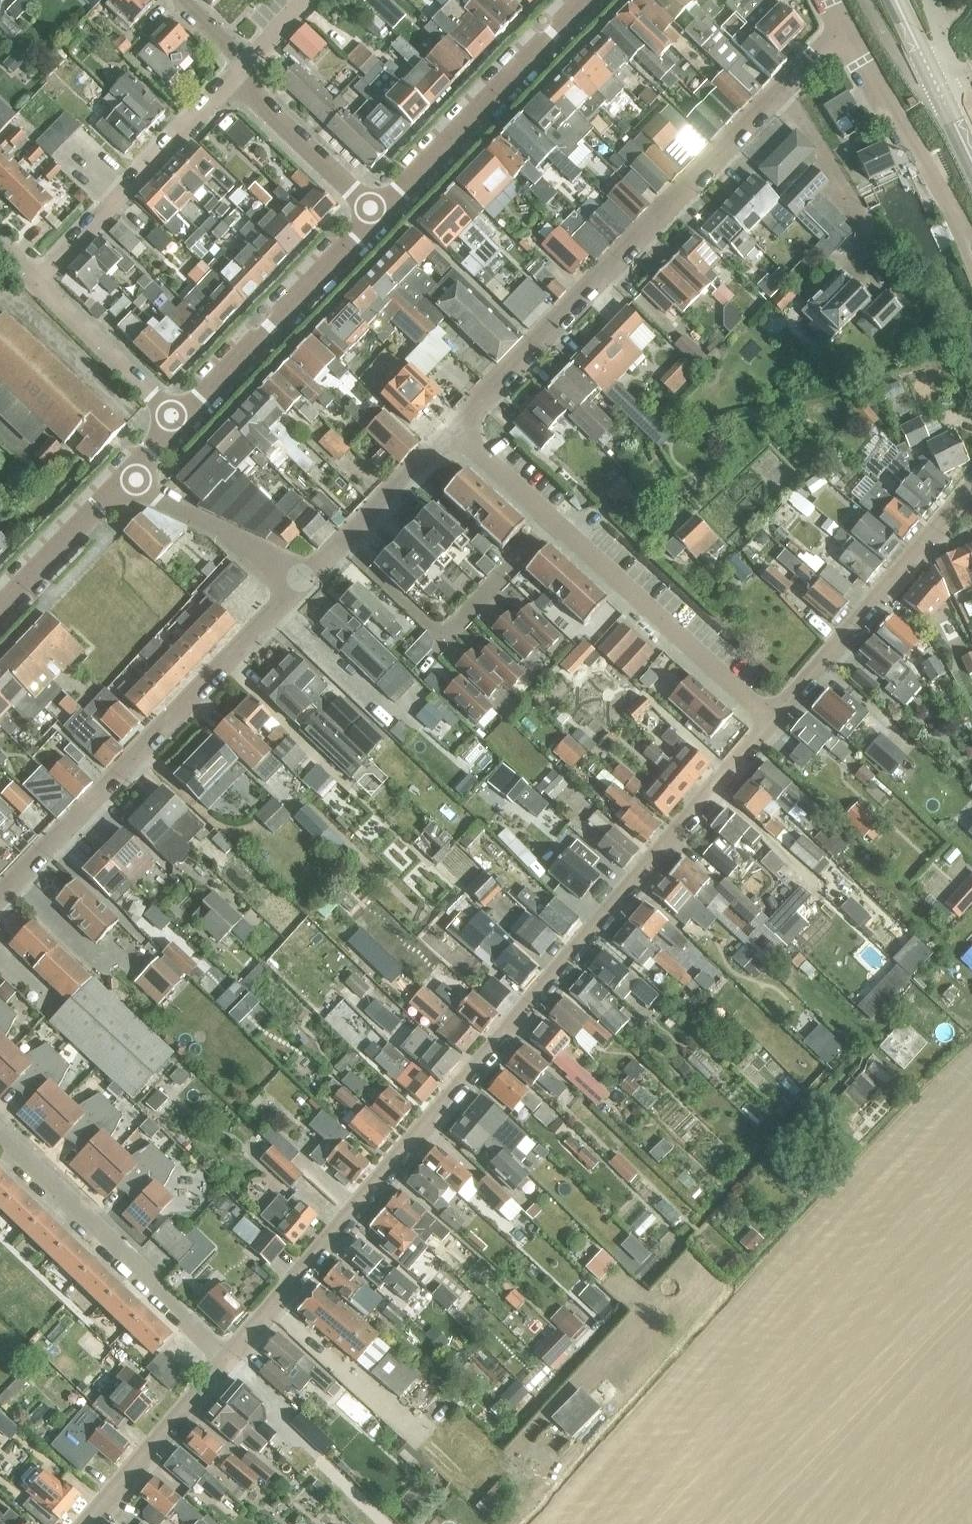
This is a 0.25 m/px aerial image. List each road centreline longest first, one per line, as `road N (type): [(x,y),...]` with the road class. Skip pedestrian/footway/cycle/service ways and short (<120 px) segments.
road 1 (residential): [(225,1362),(772,724)]
road 2 (residential): [(843,30),(449,431)]
road 3 (residential): [(0,893),(304,579)]
road 4 (residential): [(772,724),(449,431)]
road 5 (residential): [(225,1362),(0,1139)]
road 6 (residential): [(772,724),(971,489)]
road 7 (tertiary): [(376,215),(585,0)]
road 8 (tertiary): [(178,422),(376,215)]
road 9 (residential): [(39,282),(231,80)]
road 10 (residential): [(87,1523),(225,1362)]
road 11 (residential): [(449,431),(304,579)]
road 12 (residential): [(304,579),(123,479)]
road 13 (residential): [(376,215),(231,80)]
road 14 (residential): [(178,422),(39,282)]
road 15 (residential): [(941,190),(843,30)]
road 16 (tertiary): [(0,608),(123,479)]

